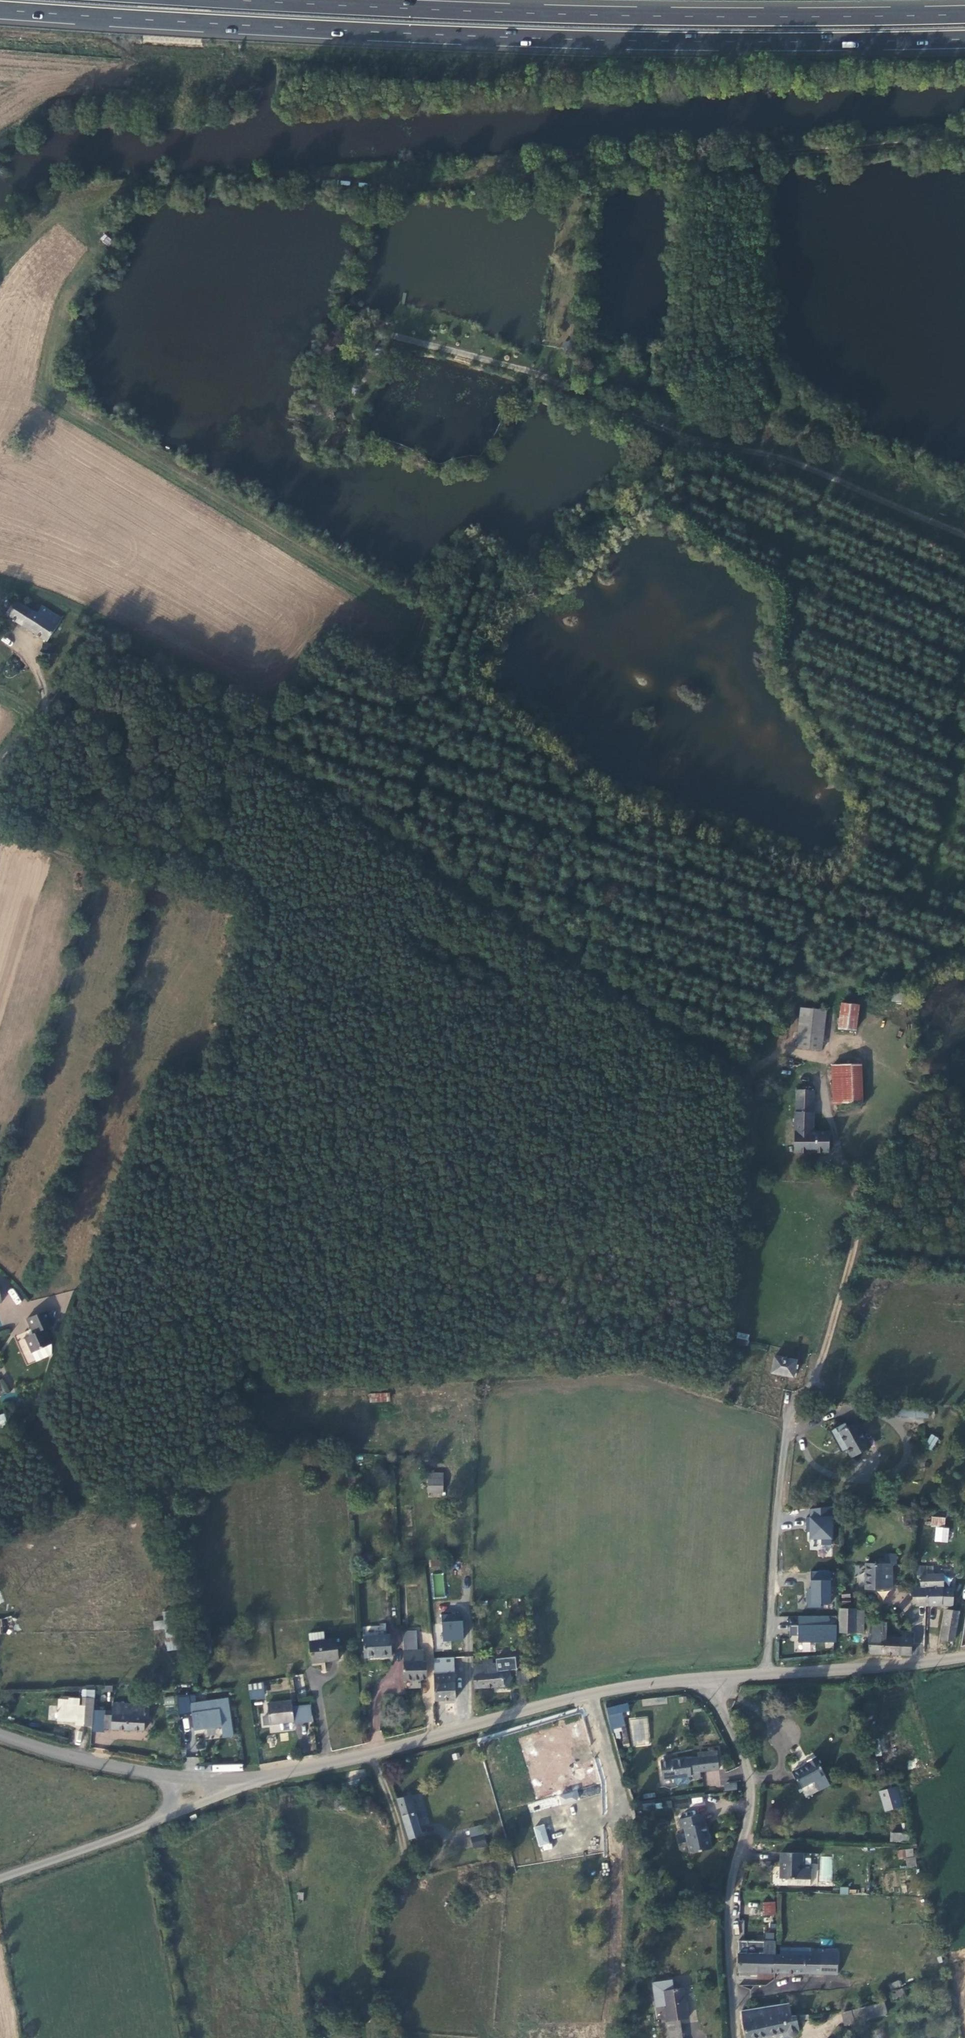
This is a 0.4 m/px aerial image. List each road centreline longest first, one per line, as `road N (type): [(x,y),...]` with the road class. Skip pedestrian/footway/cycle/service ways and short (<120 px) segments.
road 1 (track): [(964,536),(792,463),(680,441),(664,466),(548,561),(420,610),(408,659),(350,634),(322,636),(277,693),(257,695),(97,623)]
road 2 (trunk): [(0,11),(580,41),(964,40)]
road 3 (track): [(964,145),(167,181)]
road 4 (trunk): [(964,15),(582,16),(227,0)]
road 5 (unclassified): [(711,1677),(559,1700),(265,1777)]
road 6 (unclassified): [(711,1677),(751,1790),(729,1898),(735,2037)]
road 7 (unclassified): [(768,1673),(784,1410),(818,1367)]
road 8 (track): [(680,441),(520,371),(418,343)]
road 9 (unclassified): [(964,1657),(768,1673)]
road 10 (unclassified): [(0,1726),(171,1771)]
road 11 (unclassified): [(0,766),(97,623)]
road 12 (unclassified): [(159,1821),(0,1877)]

